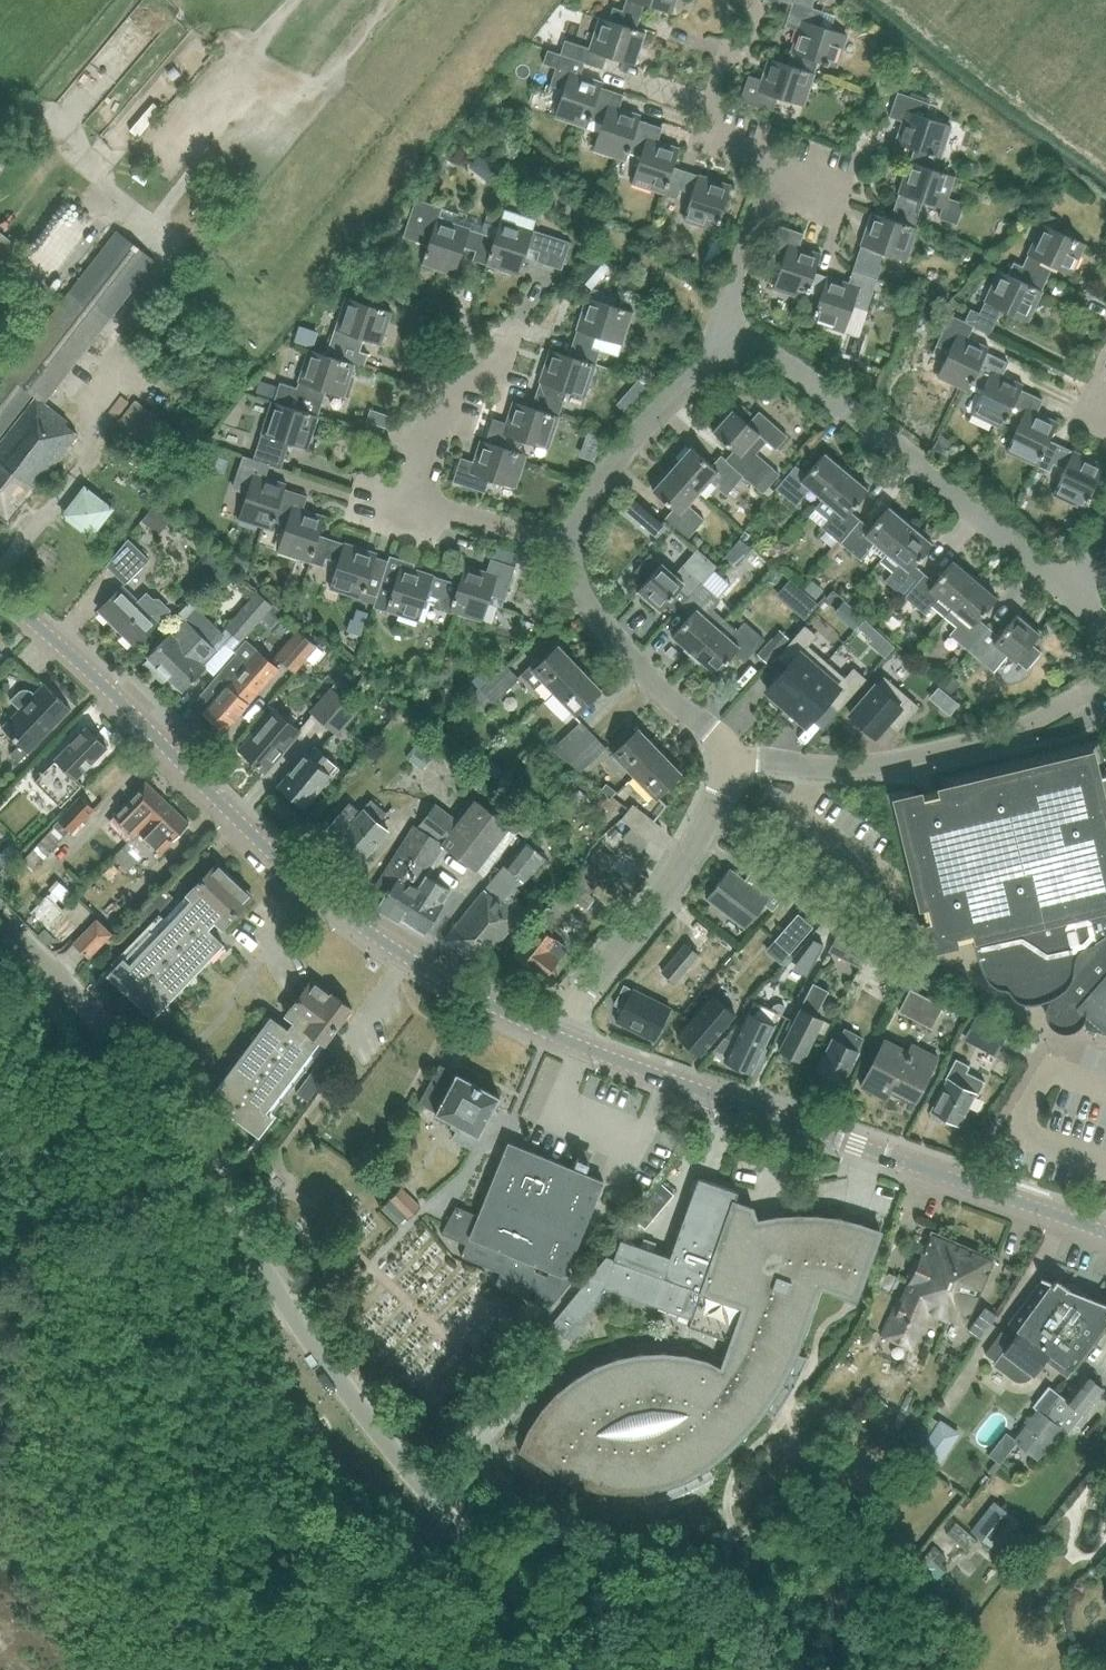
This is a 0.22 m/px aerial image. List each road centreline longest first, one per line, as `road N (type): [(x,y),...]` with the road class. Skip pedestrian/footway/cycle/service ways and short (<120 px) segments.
road 1 (residential): [(0,901),(101,1010),(179,1114),(330,1374),(588,1669)]
road 2 (tertiary): [(553,1036),(350,917),(0,596)]
road 3 (tertiary): [(1105,1232),(553,1036)]
road 4 (residential): [(1072,591),(767,349),(733,344)]
road 5 (residential): [(730,757),(869,766),(1022,728),(1105,680)]
road 6 (residential): [(730,757),(694,842),(553,1036)]
road 7 (residential): [(566,547),(409,493),(430,426),(481,361)]
road 8 (residential): [(566,547),(598,620),(730,757)]
road 9 (residential): [(733,344),(615,463),(566,547)]
road 10 (residential): [(733,344),(726,309),(781,158)]
road 11 (residential): [(781,158),(698,129),(728,47)]

